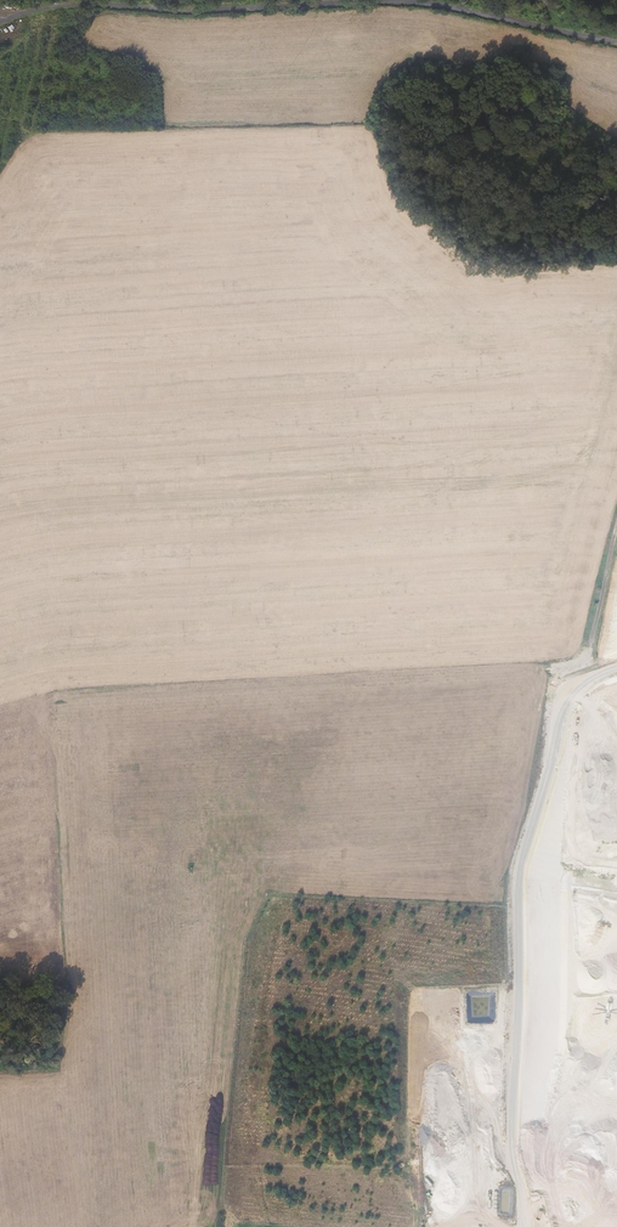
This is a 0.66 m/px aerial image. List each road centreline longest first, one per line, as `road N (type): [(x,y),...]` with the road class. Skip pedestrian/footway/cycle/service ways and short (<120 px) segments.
road 1 (track): [(616,536),(589,659),(570,688),(520,874),(513,1045),(528,1226)]
road 2 (track): [(616,42),(396,0),(173,9),(64,4),(0,21)]

